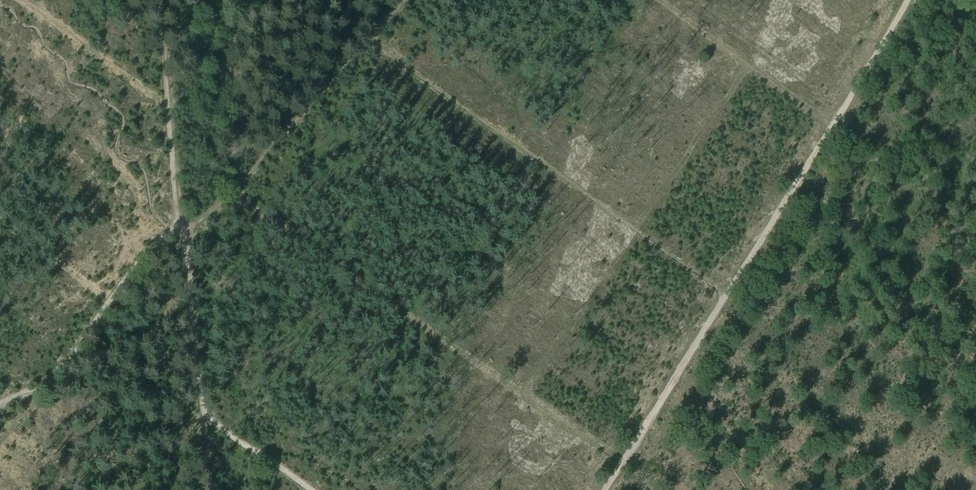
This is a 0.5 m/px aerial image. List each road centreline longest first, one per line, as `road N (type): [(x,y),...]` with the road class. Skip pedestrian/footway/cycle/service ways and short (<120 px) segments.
road 1 (track): [(0,402),(44,387),(156,242),(178,229)]
road 2 (track): [(726,296),(606,489)]
road 3 (track): [(829,128),(726,296)]
road 4 (track): [(178,229),(199,413)]
road 5 (track): [(829,128),(908,0)]
road 6 (track): [(310,489),(199,413)]

